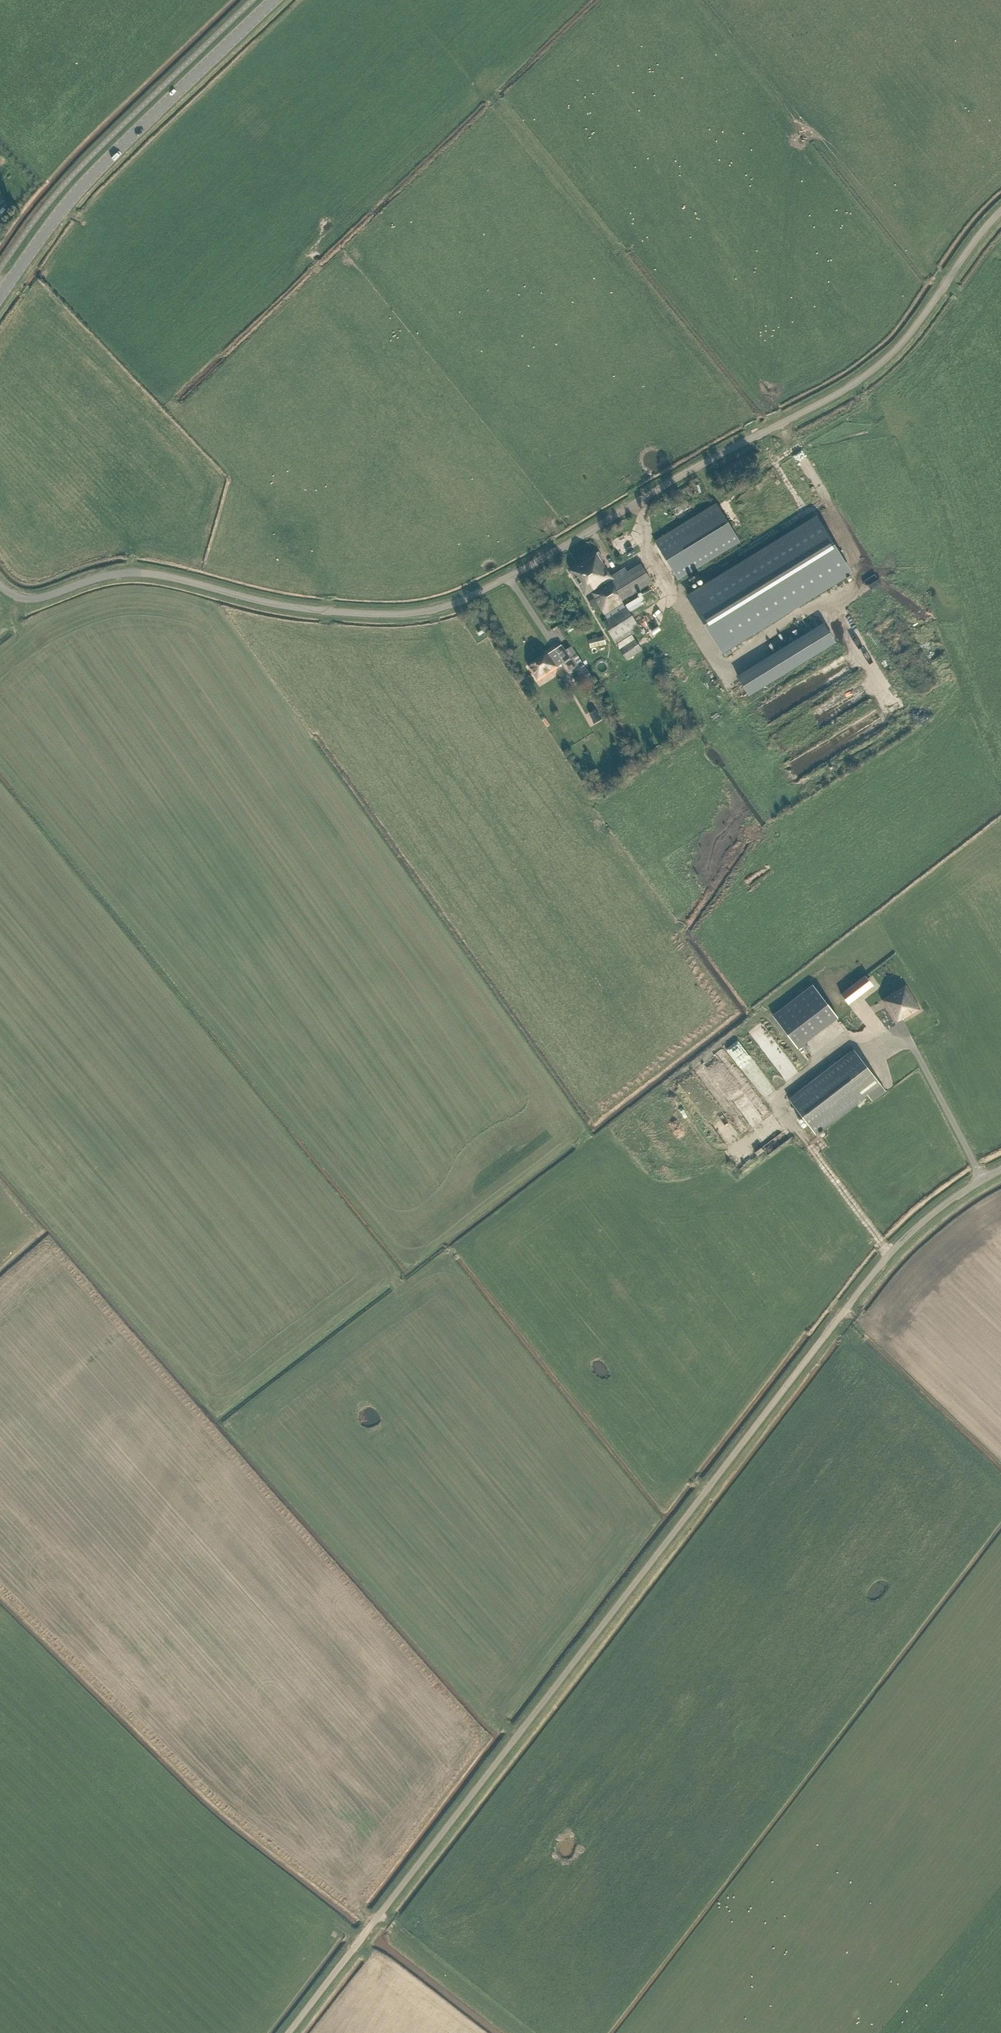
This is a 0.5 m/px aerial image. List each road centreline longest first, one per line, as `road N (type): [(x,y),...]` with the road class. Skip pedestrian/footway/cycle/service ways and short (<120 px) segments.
road 1 (unclassified): [(0,584),(29,600),(112,574),(161,574),(351,613),(451,606),(869,372),(1000,211)]
road 2 (unclassified): [(268,2032),(839,1309),(917,1226),(1000,1169)]
road 3 (tertiary): [(0,297),(102,167),(275,0)]

